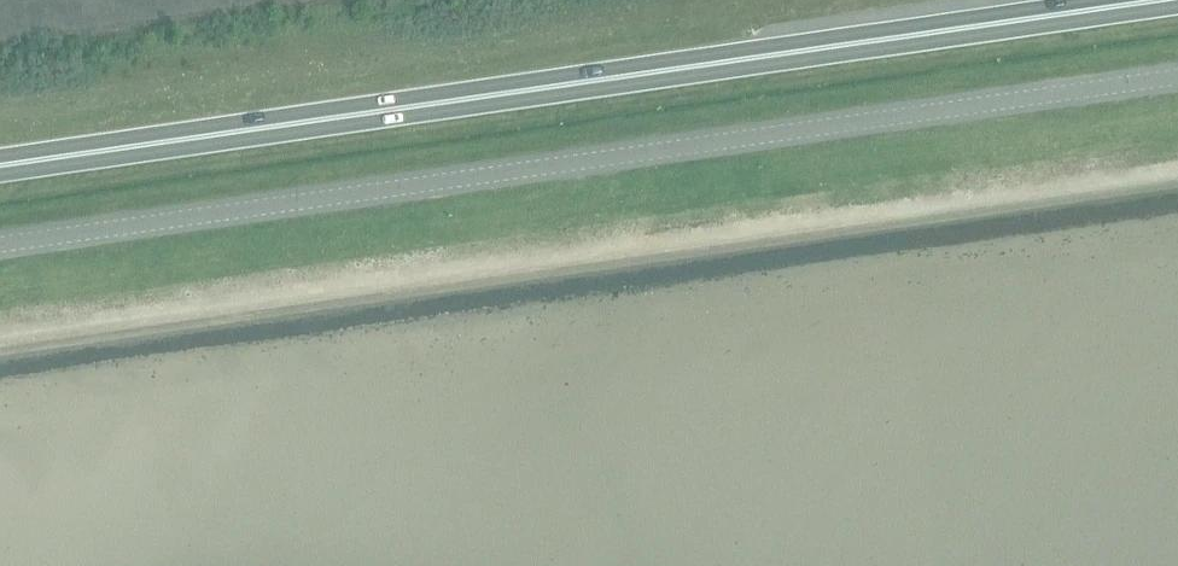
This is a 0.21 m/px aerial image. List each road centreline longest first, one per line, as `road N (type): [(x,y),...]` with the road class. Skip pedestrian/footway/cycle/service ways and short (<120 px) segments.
road 1 (unclassified): [(0,244),(1177,74)]
road 2 (trunk): [(0,166),(1160,0)]

